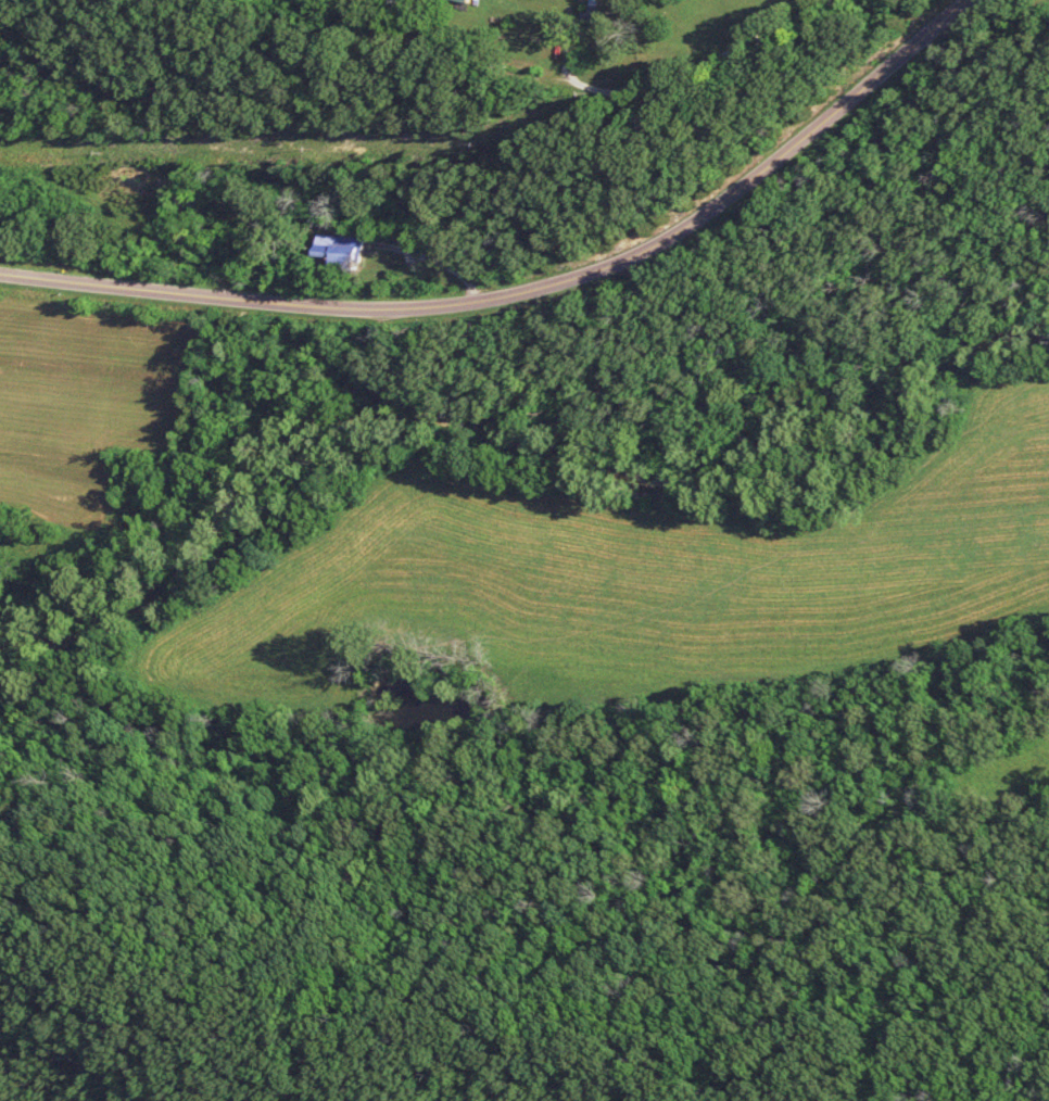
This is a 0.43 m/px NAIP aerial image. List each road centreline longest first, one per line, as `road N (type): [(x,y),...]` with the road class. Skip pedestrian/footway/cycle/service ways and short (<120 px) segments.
road 1 (tertiary): [(0,275),(275,306),(495,305),(652,251),(722,207),(960,0)]

